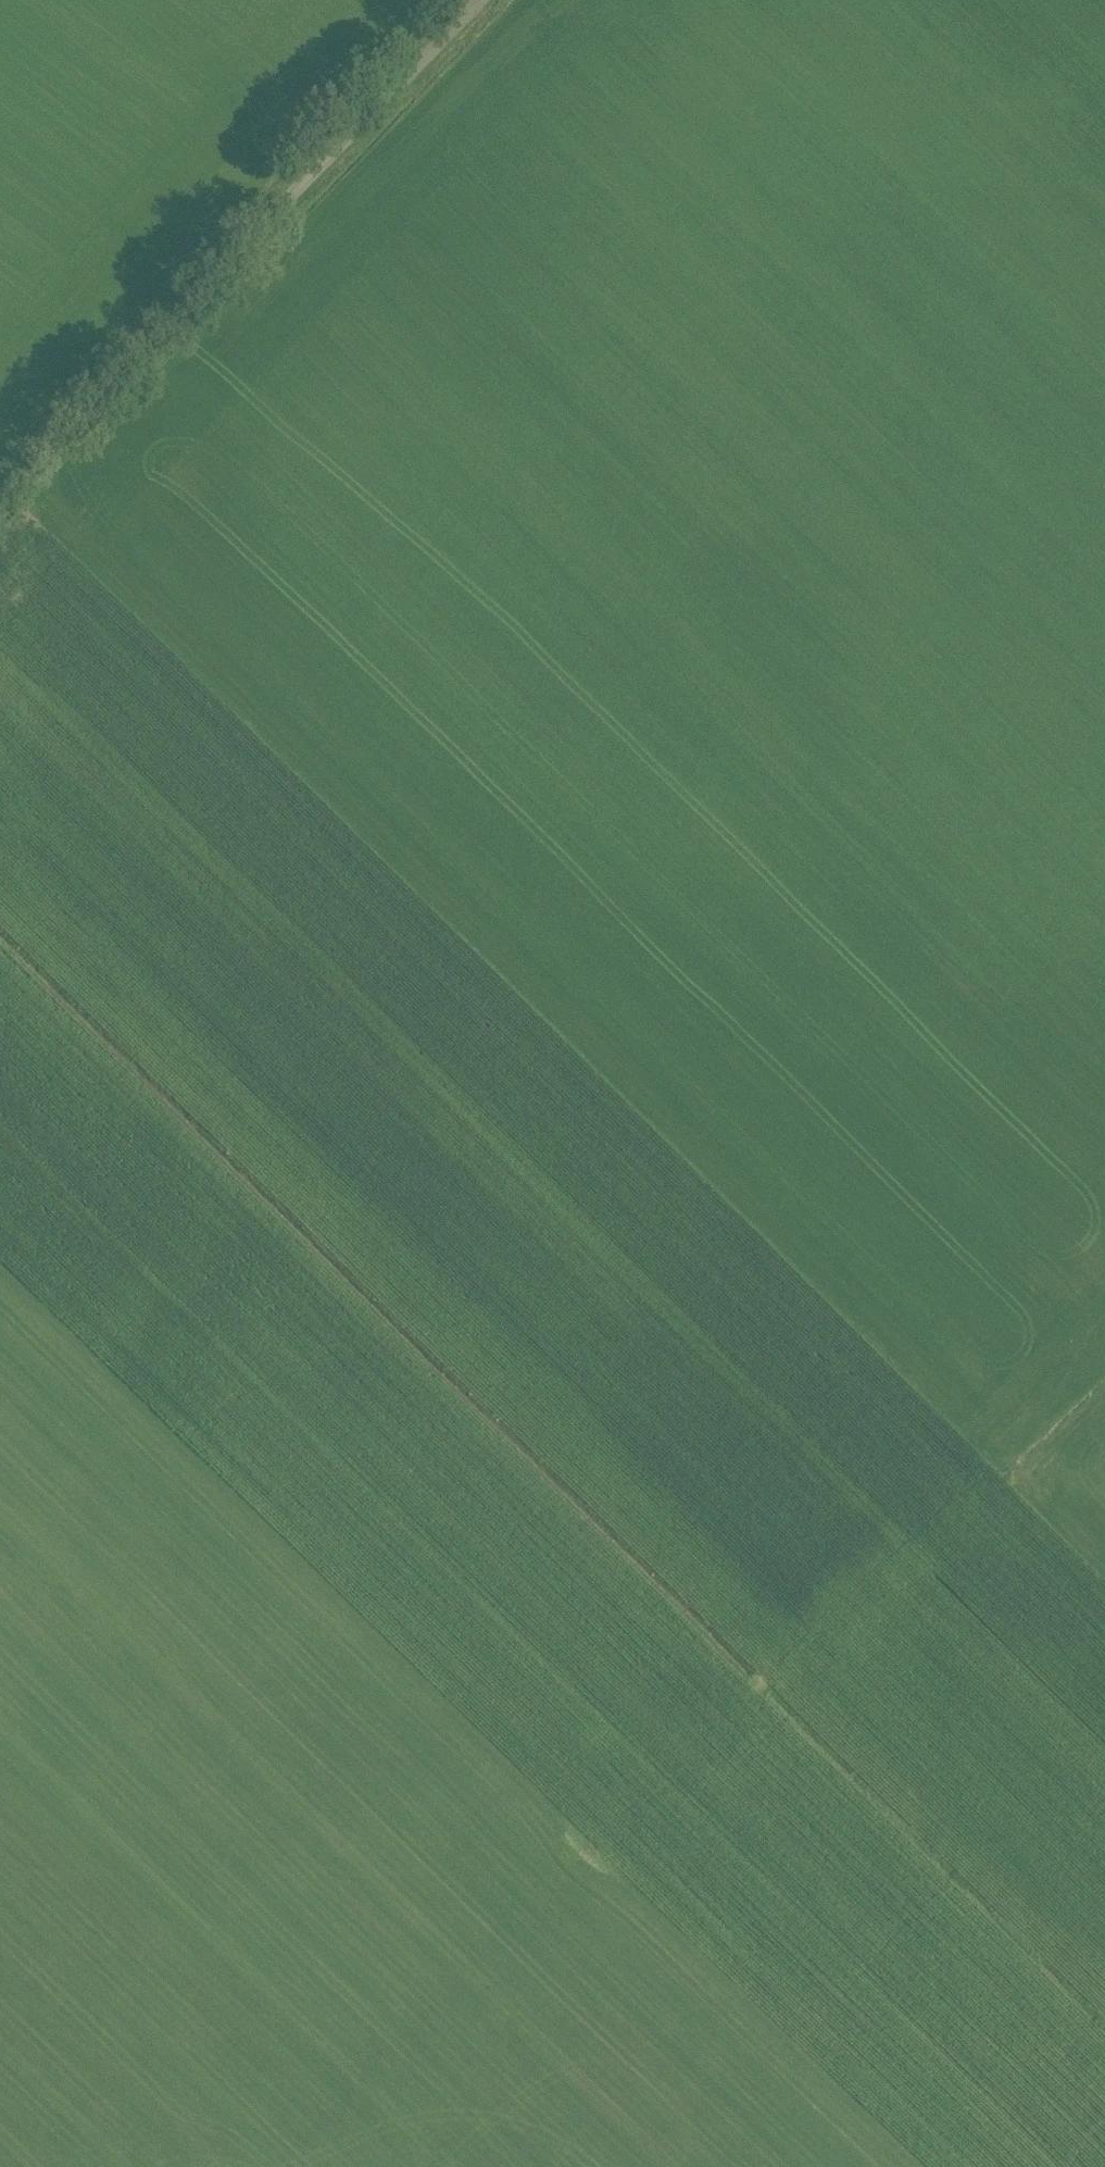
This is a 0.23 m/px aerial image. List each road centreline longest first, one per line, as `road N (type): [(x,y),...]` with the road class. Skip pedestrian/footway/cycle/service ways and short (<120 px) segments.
road 1 (unclassified): [(0,510),(499,0)]

